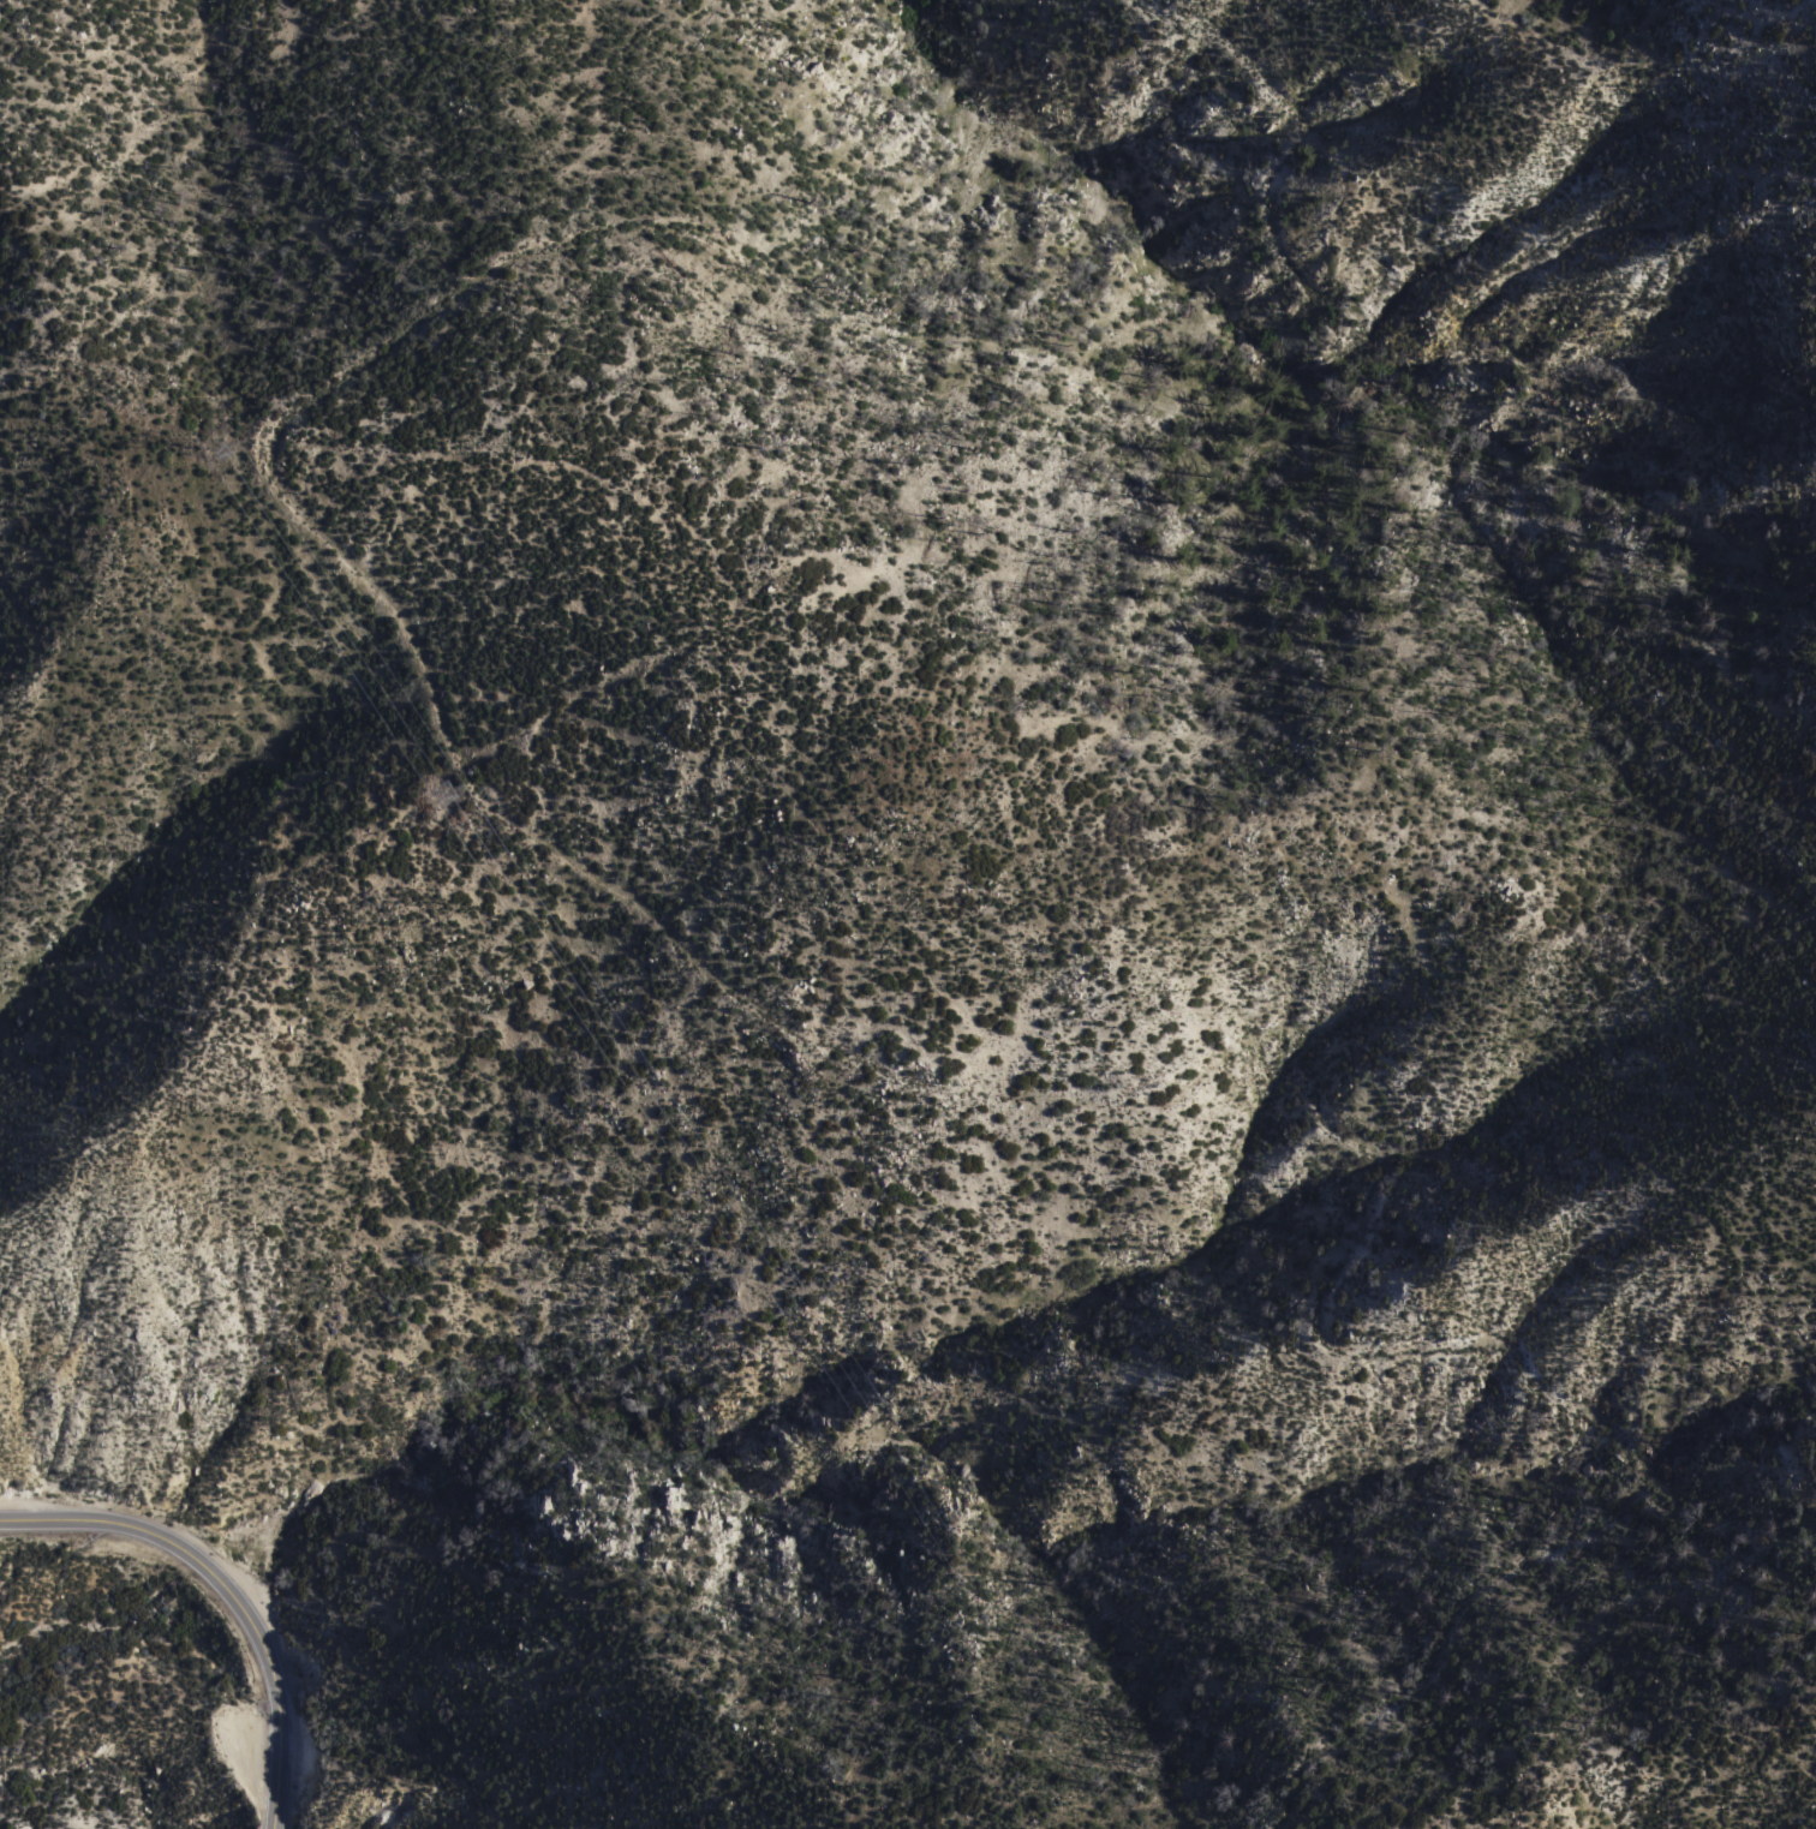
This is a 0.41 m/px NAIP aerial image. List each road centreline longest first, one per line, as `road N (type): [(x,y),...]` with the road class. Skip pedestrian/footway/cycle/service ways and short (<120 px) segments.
road 1 (primary): [(272,1828),(280,1737),(275,1678),(259,1634),(225,1580),(156,1534),(110,1523),(0,1521)]

